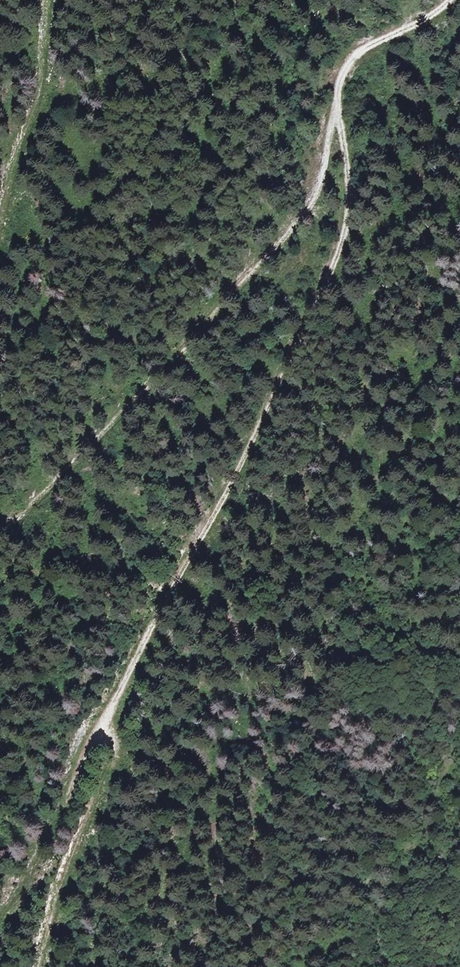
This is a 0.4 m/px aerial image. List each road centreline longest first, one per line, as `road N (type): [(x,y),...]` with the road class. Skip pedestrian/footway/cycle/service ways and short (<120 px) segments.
road 1 (track): [(104,727),(332,274),(349,212),(336,115)]
road 2 (track): [(336,115),(308,213),(0,539)]
road 3 (track): [(104,727),(114,750),(40,966)]
road 4 (track): [(0,919),(104,727)]
road 5 (track): [(336,115),(359,54),(450,0)]

